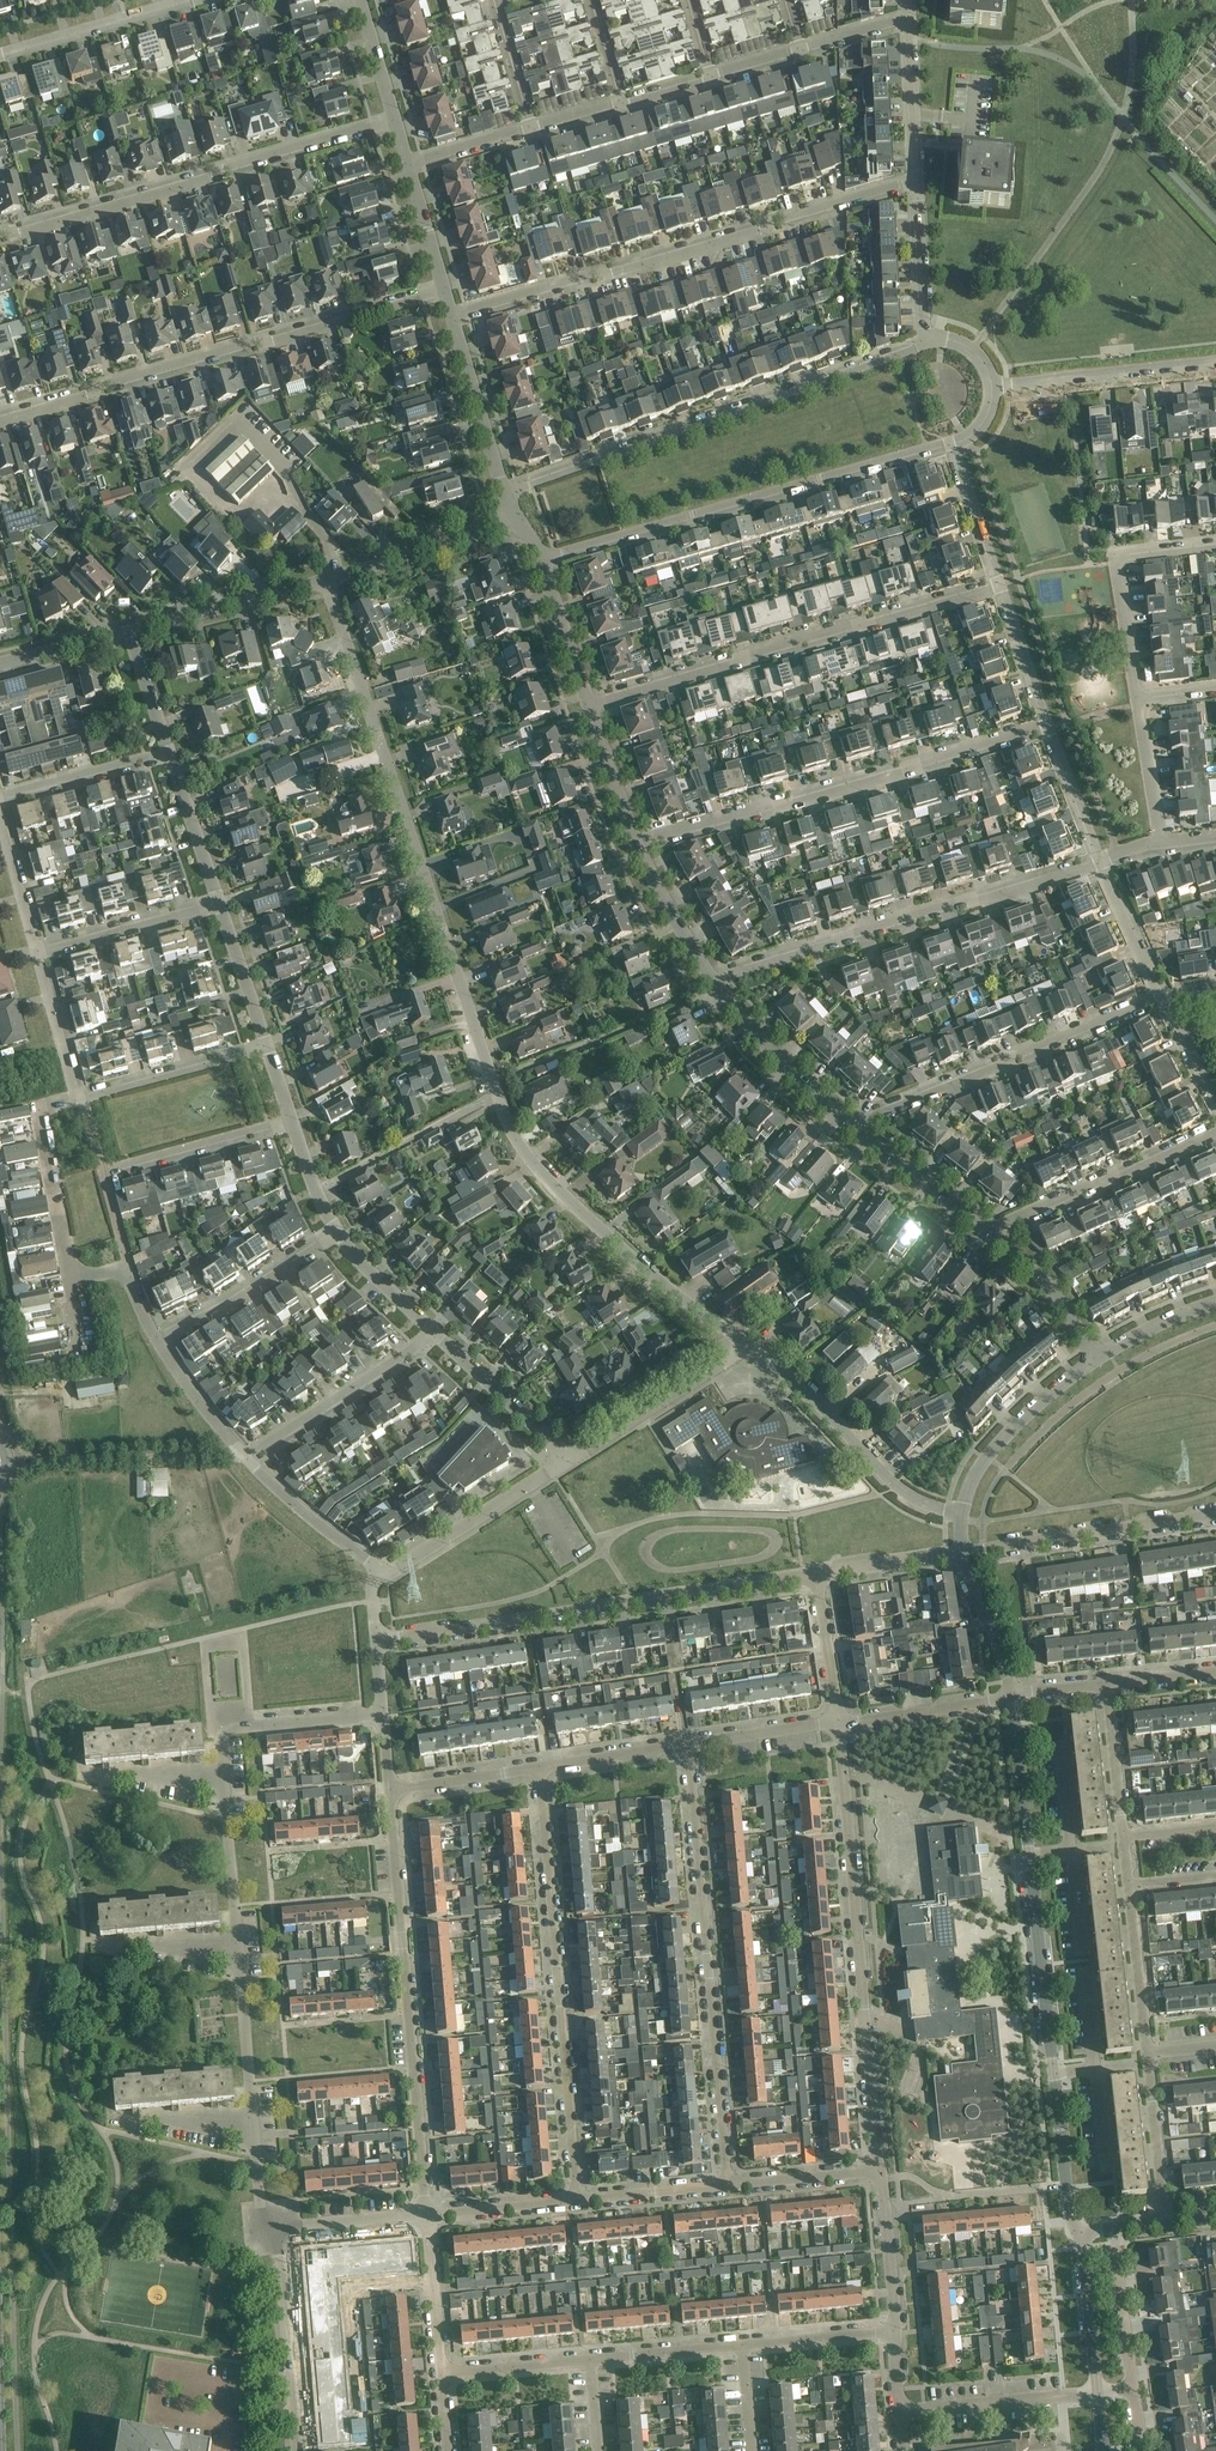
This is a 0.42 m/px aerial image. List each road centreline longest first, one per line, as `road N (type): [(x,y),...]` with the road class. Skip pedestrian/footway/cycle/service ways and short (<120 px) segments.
road 1 (residential): [(743,1344),(577,1207),(508,1123),(326,580)]
road 2 (residential): [(712,979),(1093,866),(1097,852),(1047,726)]
road 3 (residential): [(1081,2232),(1070,2223),(1065,2187),(1013,1696)]
road 4 (residential): [(451,315),(917,182)]
road 5 (residential): [(0,421),(444,292)]
road 6 (residential): [(877,2170),(839,1723)]
road 7 (unclassified): [(925,343),(504,493)]
road 8 (residential): [(377,1643),(815,1573)]
road 9 (residential): [(727,2185),(689,1746)]
road 10 (residential): [(576,2200),(541,1768)]
road 11 (residential): [(589,706),(1001,586)]
road 12 (residential): [(636,844),(1047,726)]
road 13 (unclassified): [(542,558),(951,442)]
road 14 (residential): [(428,2215),(391,1792)]
road 15 (residential): [(0,232),(396,120)]
road 16 (residential): [(856,1131),(865,1120),(1016,1054),(1164,1000)]
road 17 (residential): [(962,1513),(902,1491),(815,1401),(743,1344)]
road 18 (residential): [(963,1553),(1215,1513)]
road 19 (residential): [(996,1237),(1005,1224),(1215,1133)]
road 20 (residential): [(1137,697),(1119,555),(1215,543)]
road 21 (residential): [(245,1457),(433,1332)]
road 22 (unclassified): [(1215,361),(991,386)]
road 23 (residential): [(379,1574),(572,1458)]
road 24 (residential): [(283,2230),(297,2450)]
road 25 (residential): [(856,1131),(768,1048),(712,979)]
road 26 (residential): [(159,1340),(338,1233)]
road 27 (residential): [(962,1513),(987,1455),(1094,1359)]
road 28 (residential): [(1164,1000),(1103,867),(1158,843)]
road 29 (residential): [(572,1458),(743,1344)]
road 30 (unclassified): [(129,631),(326,580)]
road 31 (residential): [(70,1274),(44,1121),(50,1105),(79,1096)]
road 32 (residential): [(99,1169),(292,1121)]
road 33 (unclassified): [(326,580),(514,521)]
road 34 (residential): [(79,1096),(270,1049)]
road 35 (residential): [(901,2410),(1096,2394)]
road 36 (residential): [(0,55),(186,0)]
road 37 (residential): [(221,1767),(222,1743),(240,1726),(383,1713)]
road 38 (residential): [(36,953),(218,902)]
road 39 (residential): [(572,1458),(433,1332)]
road 40 (residential): [(451,315),(504,493)]
road 41 (residential): [(245,1457),(379,1574)]
road 42 (residential): [(839,1723),(1013,1696)]
road 43 (residential): [(996,1237),(856,1131)]
road 44 (residential): [(0,796),(169,752)]
road 45 (residential): [(221,1767),(238,1940)]
road 46 (residential): [(238,1940),(253,2112)]
road 47 (residential): [(1164,2224),(1146,2053)]
road 48 (residential): [(1146,2053),(1128,1886)]
road 49 (residential): [(892,2332),(896,2308),(877,2170)]
road 50 (residential): [(1132,2391),(1110,2229)]
road 51 (residential): [(917,182),(910,19)]
road 52 (residential): [(1096,2394),(1081,2232)]
road 53 (residential): [(925,343),(917,182)]
road 54 (residential): [(441,2375),(428,2215)]
road 55 (residential): [(1094,1359),(1054,1291),(996,1237)]
road 56 (residential): [(80,1756),(81,1773),(99,1777),(221,1767)]
road 57 (residential): [(218,902),(169,752)]
road 58 (residential): [(270,1049),(218,902)]
road 59 (residential): [(589,706),(542,558)]
road 60 (residential): [(712,979),(636,844)]
road 61 (residential): [(1123,1837),(1105,1684)]
road 62 (residential): [(591,2361),(744,2346)]
road 63 (residential): [(1001,586),(951,442)]
road 64 (residential): [(839,1723),(815,1573)]
road 65 (residential): [(391,1792),(541,1768)]
road 66 (residential): [(689,1746),(839,1723)]
road 67 (residential): [(576,2200),(727,2185)]
road 68 (residential): [(1013,1696),(963,1553)]
road 69 (residential): [(727,2185),(877,2170)]
road 70 (residential): [(441,2375),(591,2361)]
road 71 (residential): [(541,1768),(689,1746)]
road 72 (residential): [(815,1573),(963,1553)]
road 73 (residential): [(79,1096),(36,953)]
road 74 (residential): [(428,2215),(576,2200)]
road 75 (residential): [(744,2346),(892,2332)]
road 76 (residential): [(1158,843),(1137,697)]
road 77 (residential): [(1047,726),(1001,586)]
road 78 (residential): [(636,844),(589,706)]
road 79 (residential): [(283,2230),(428,2215)]
road 80 (residential): [(159,1340),(245,1457)]
road 81 (residential): [(36,953),(0,813)]
road 82 (residential): [(433,1332),(338,1233)]
road 83 (residential): [(70,1274),(127,1268),(159,1340)]
road 84 (residential): [(1215,1302),(1094,1359)]
road 85 (residential): [(253,2112),(261,2222),(283,2230)]
road 86 (residential): [(407,164),(444,292)]
road 87 (unclassified): [(0,663),(129,631)]
road 88 (residential): [(407,164),(530,127)]
road 89 (residential): [(169,752),(129,631)]
road 90 (residential): [(530,127),(495,5)]
road 91 (secondary): [(4,2450),(0,2324)]
road 92 (residential): [(359,0),(396,120)]
road 93 (residential): [(113,1948),(238,1940)]
road 94 (residential): [(130,2121),(253,2112)]
road 95 (residential): [(338,1233),(292,1121)]

